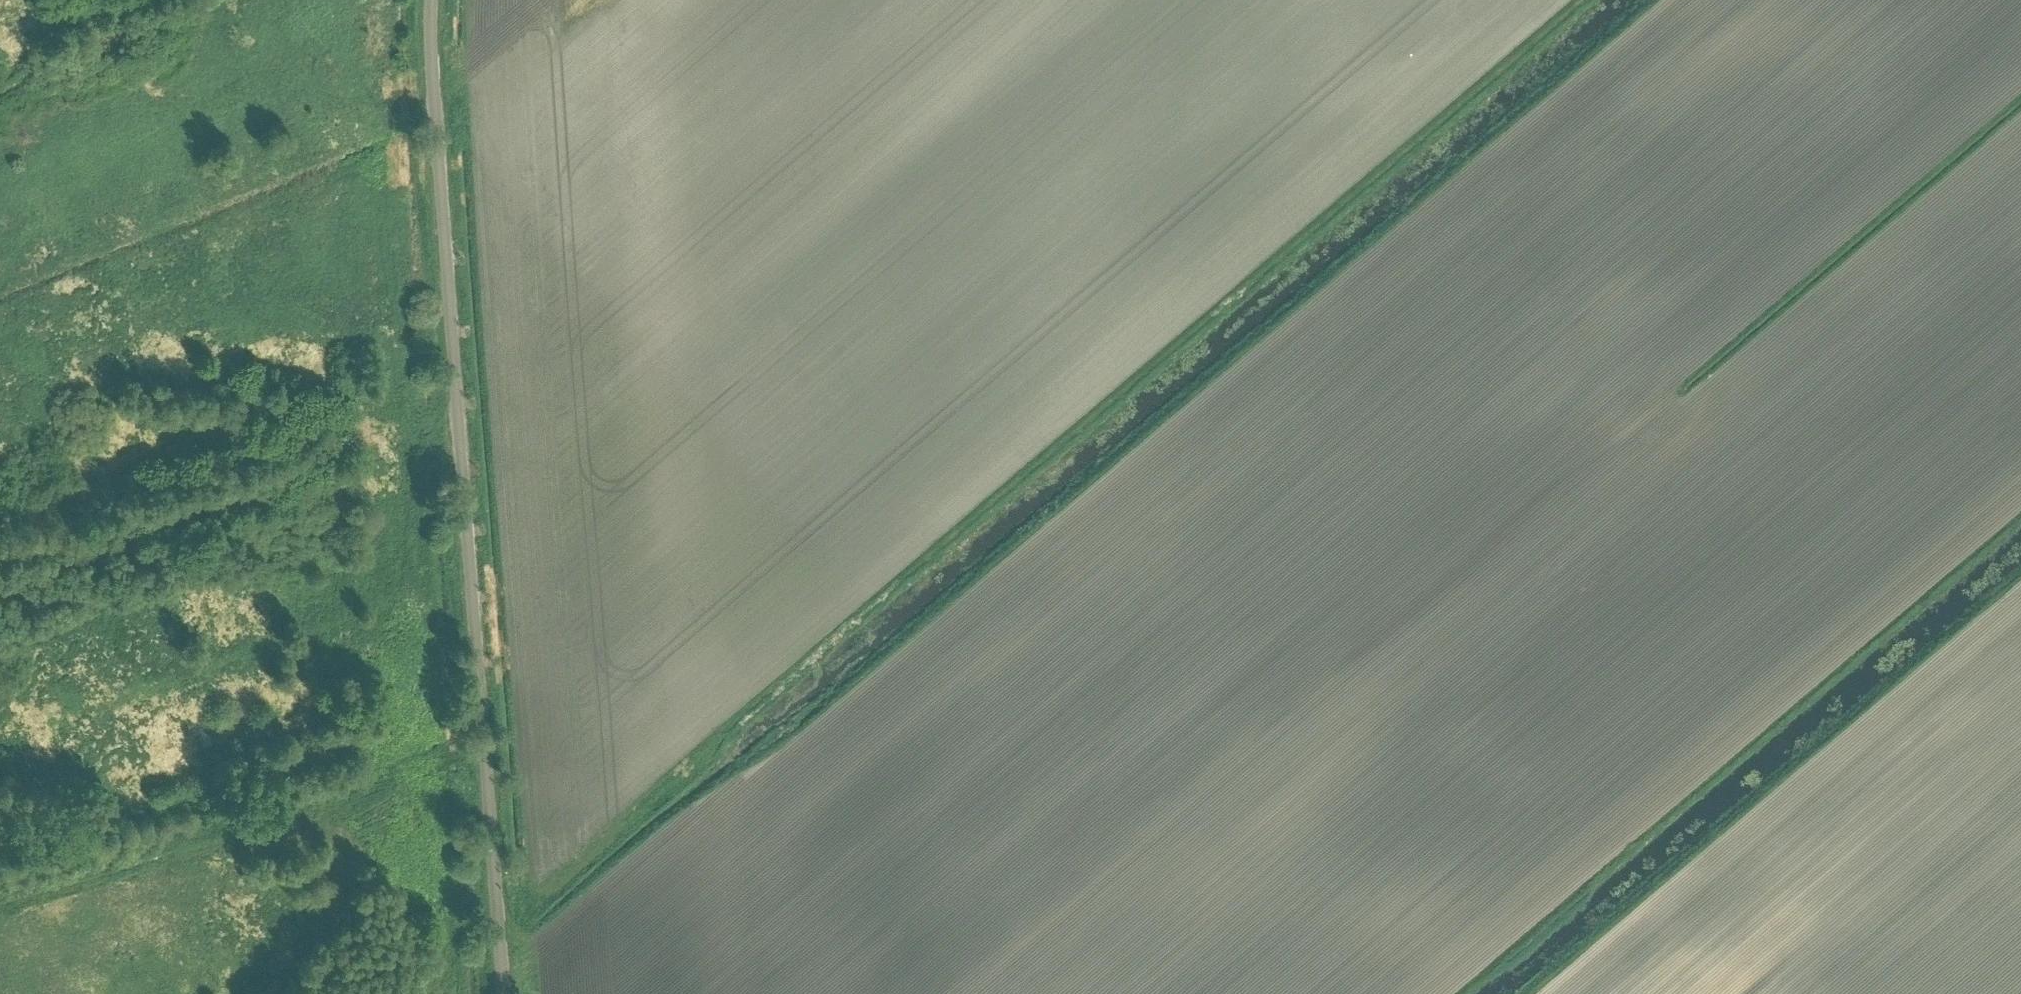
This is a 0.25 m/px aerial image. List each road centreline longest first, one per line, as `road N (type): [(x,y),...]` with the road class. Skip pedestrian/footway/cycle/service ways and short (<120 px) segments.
road 1 (unclassified): [(504,993),(432,0)]

